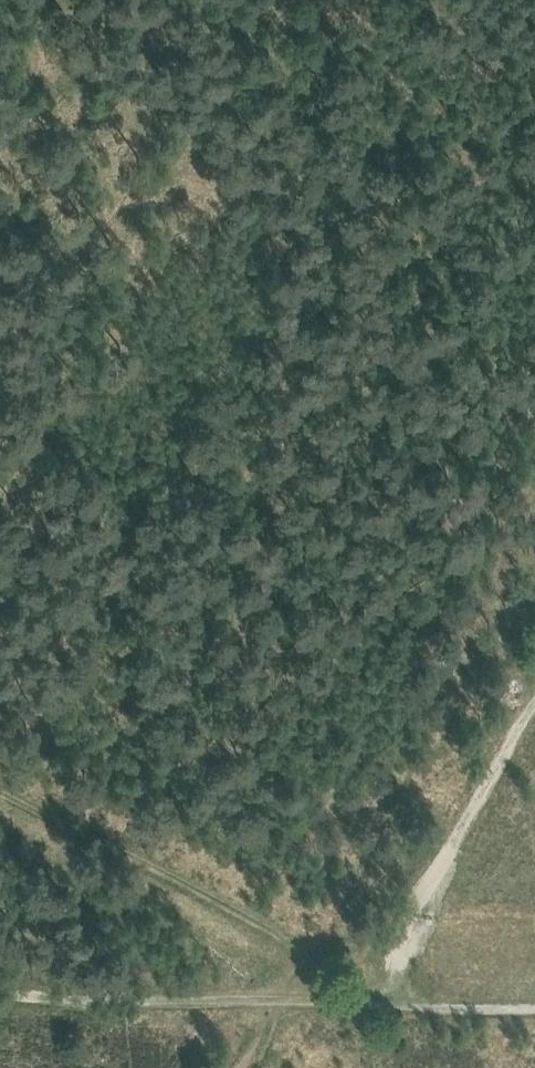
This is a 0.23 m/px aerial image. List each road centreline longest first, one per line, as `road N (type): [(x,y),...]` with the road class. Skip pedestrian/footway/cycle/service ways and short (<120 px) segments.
road 1 (track): [(0,785),(311,948),(280,1001)]
road 2 (track): [(410,1006),(398,968),(408,914),(534,715)]
road 3 (track): [(280,1001),(0,996)]
road 4 (track): [(410,1006),(280,1001)]
road 5 (track): [(534,1005),(410,1006)]

